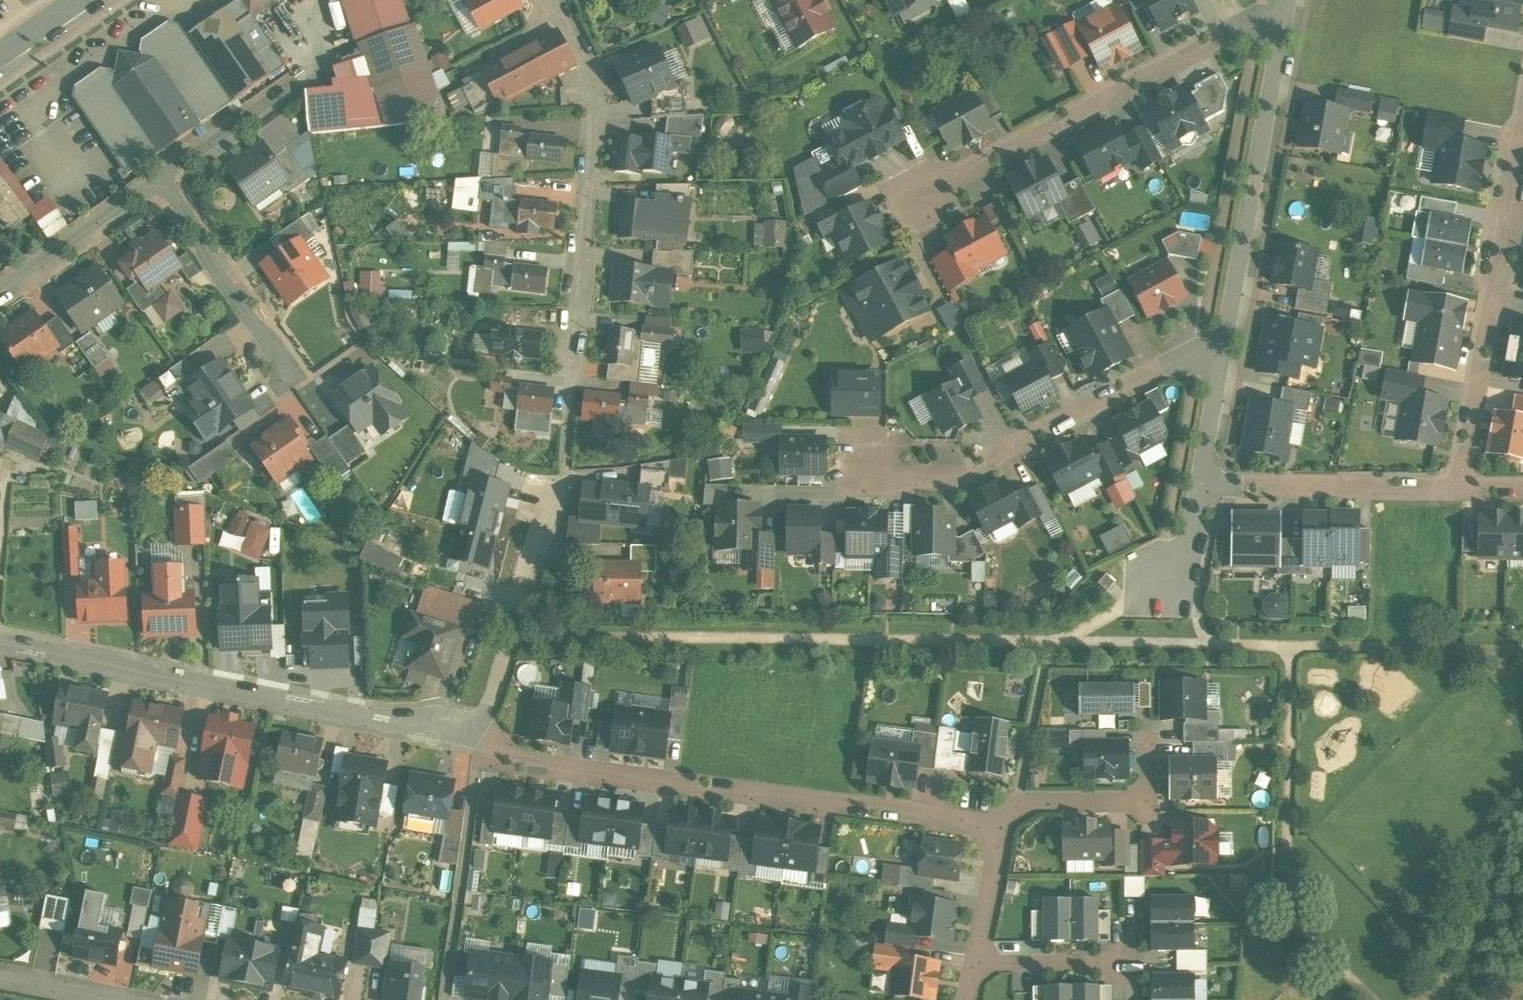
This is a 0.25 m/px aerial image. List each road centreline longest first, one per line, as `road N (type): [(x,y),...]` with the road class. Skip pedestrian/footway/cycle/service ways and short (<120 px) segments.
road 1 (residential): [(1008,827),(481,753)]
road 2 (residential): [(0,646),(481,753)]
road 3 (residential): [(1278,0),(929,195)]
road 4 (residential): [(877,458),(920,478),(976,469),(1228,336)]
road 5 (residential): [(1522,114),(1455,492)]
road 6 (residential): [(558,0),(590,68),(595,111),(573,351)]
road 7 (residential): [(1228,336),(1285,0)]
road 8 (residential): [(1049,637),(1170,643),(1201,489)]
road 9 (residential): [(481,753),(557,495)]
road 10 (residential): [(1201,489),(1455,492)]
road 11 (residential): [(159,187),(296,381)]
road 12 (residential): [(0,302),(159,187)]
road 13 (residential): [(1154,770),(1130,802),(1014,799)]
road 14 (residential): [(1201,489),(1228,336)]
road 15 (residential): [(159,187),(281,98)]
road 16 (residential): [(1121,962),(979,963)]
road 17 (residential): [(979,963),(1008,827)]

